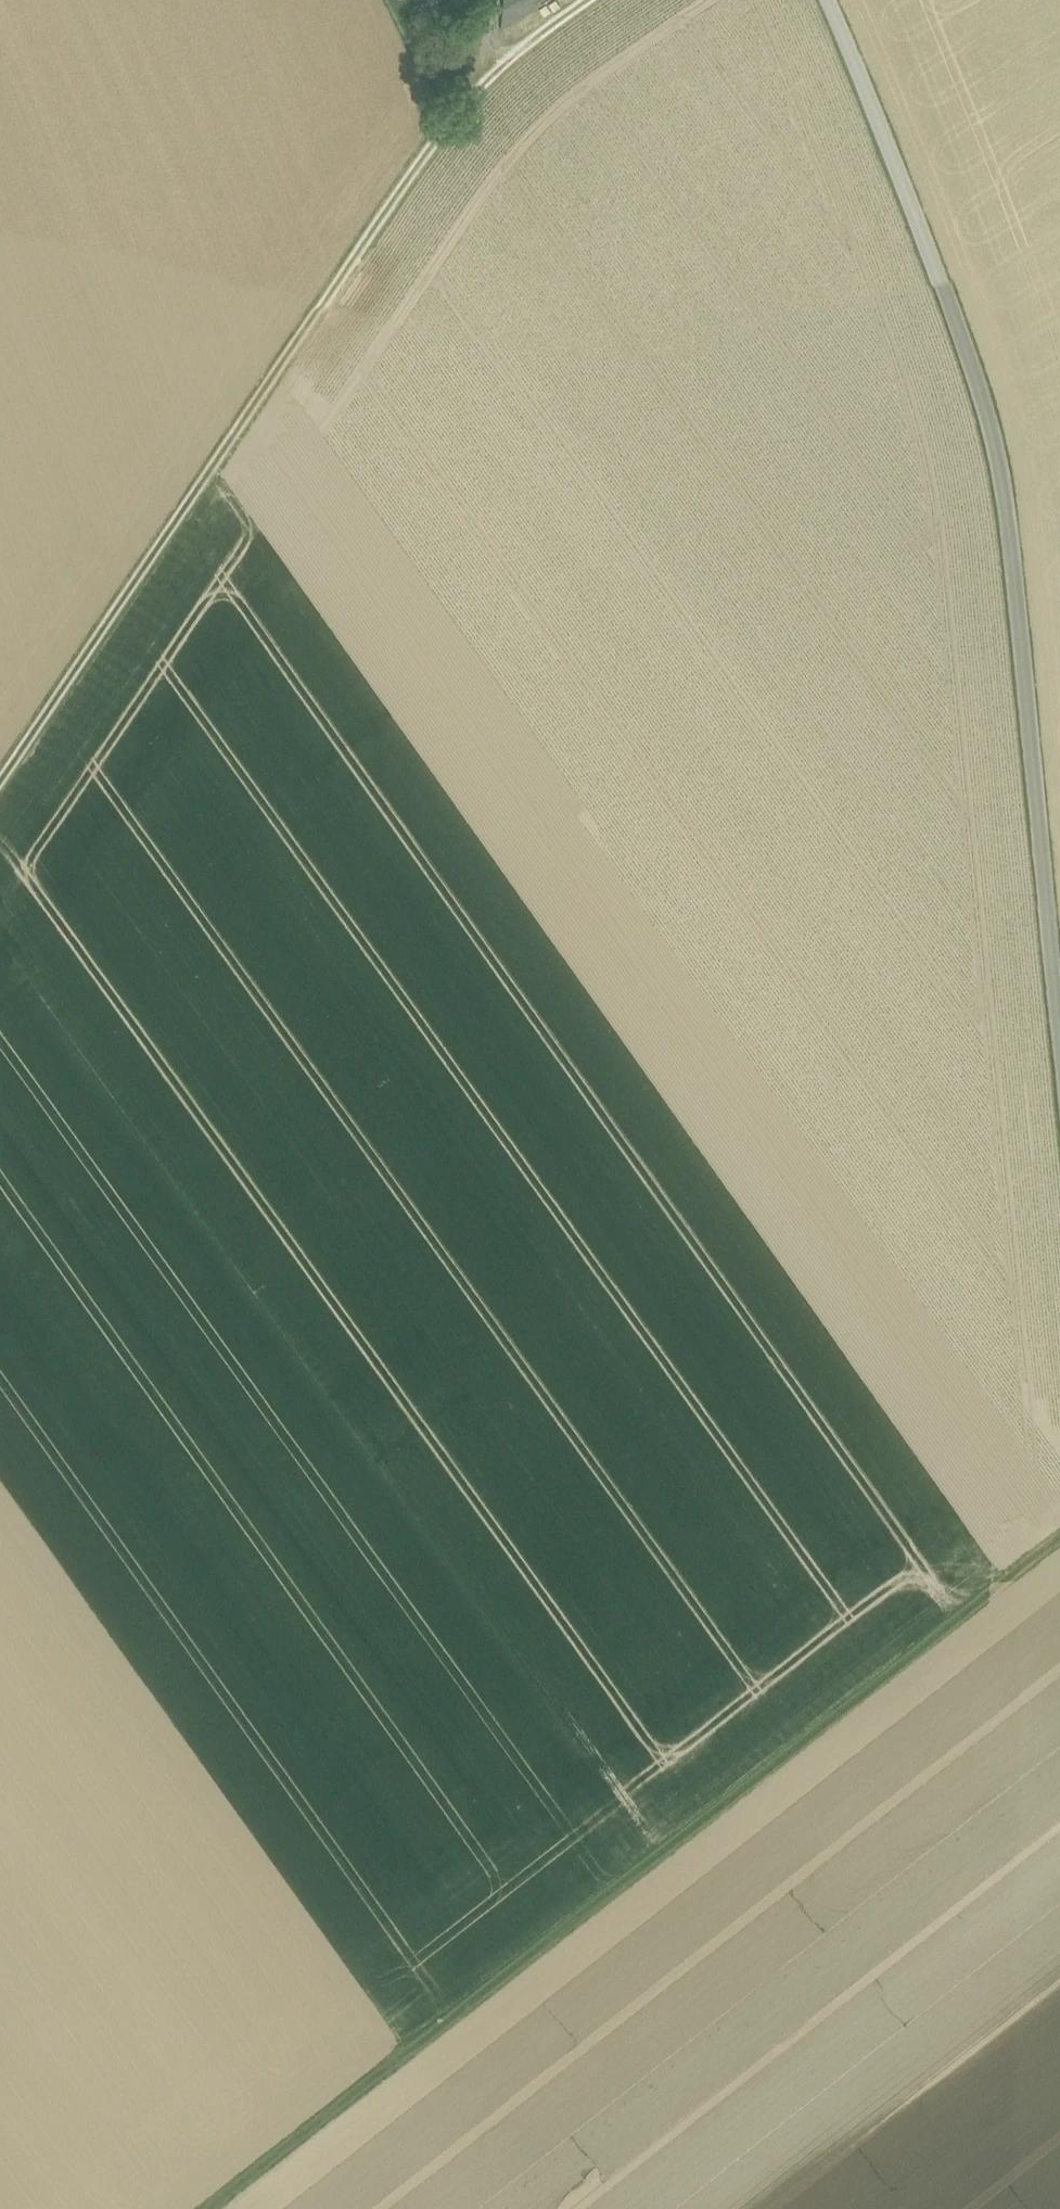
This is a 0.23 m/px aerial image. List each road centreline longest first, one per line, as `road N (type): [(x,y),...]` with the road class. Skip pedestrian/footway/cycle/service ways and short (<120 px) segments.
road 1 (unclassified): [(821,0),(928,242),(1005,509),(1059,993)]
road 2 (track): [(579,0),(479,72),(0,774)]

